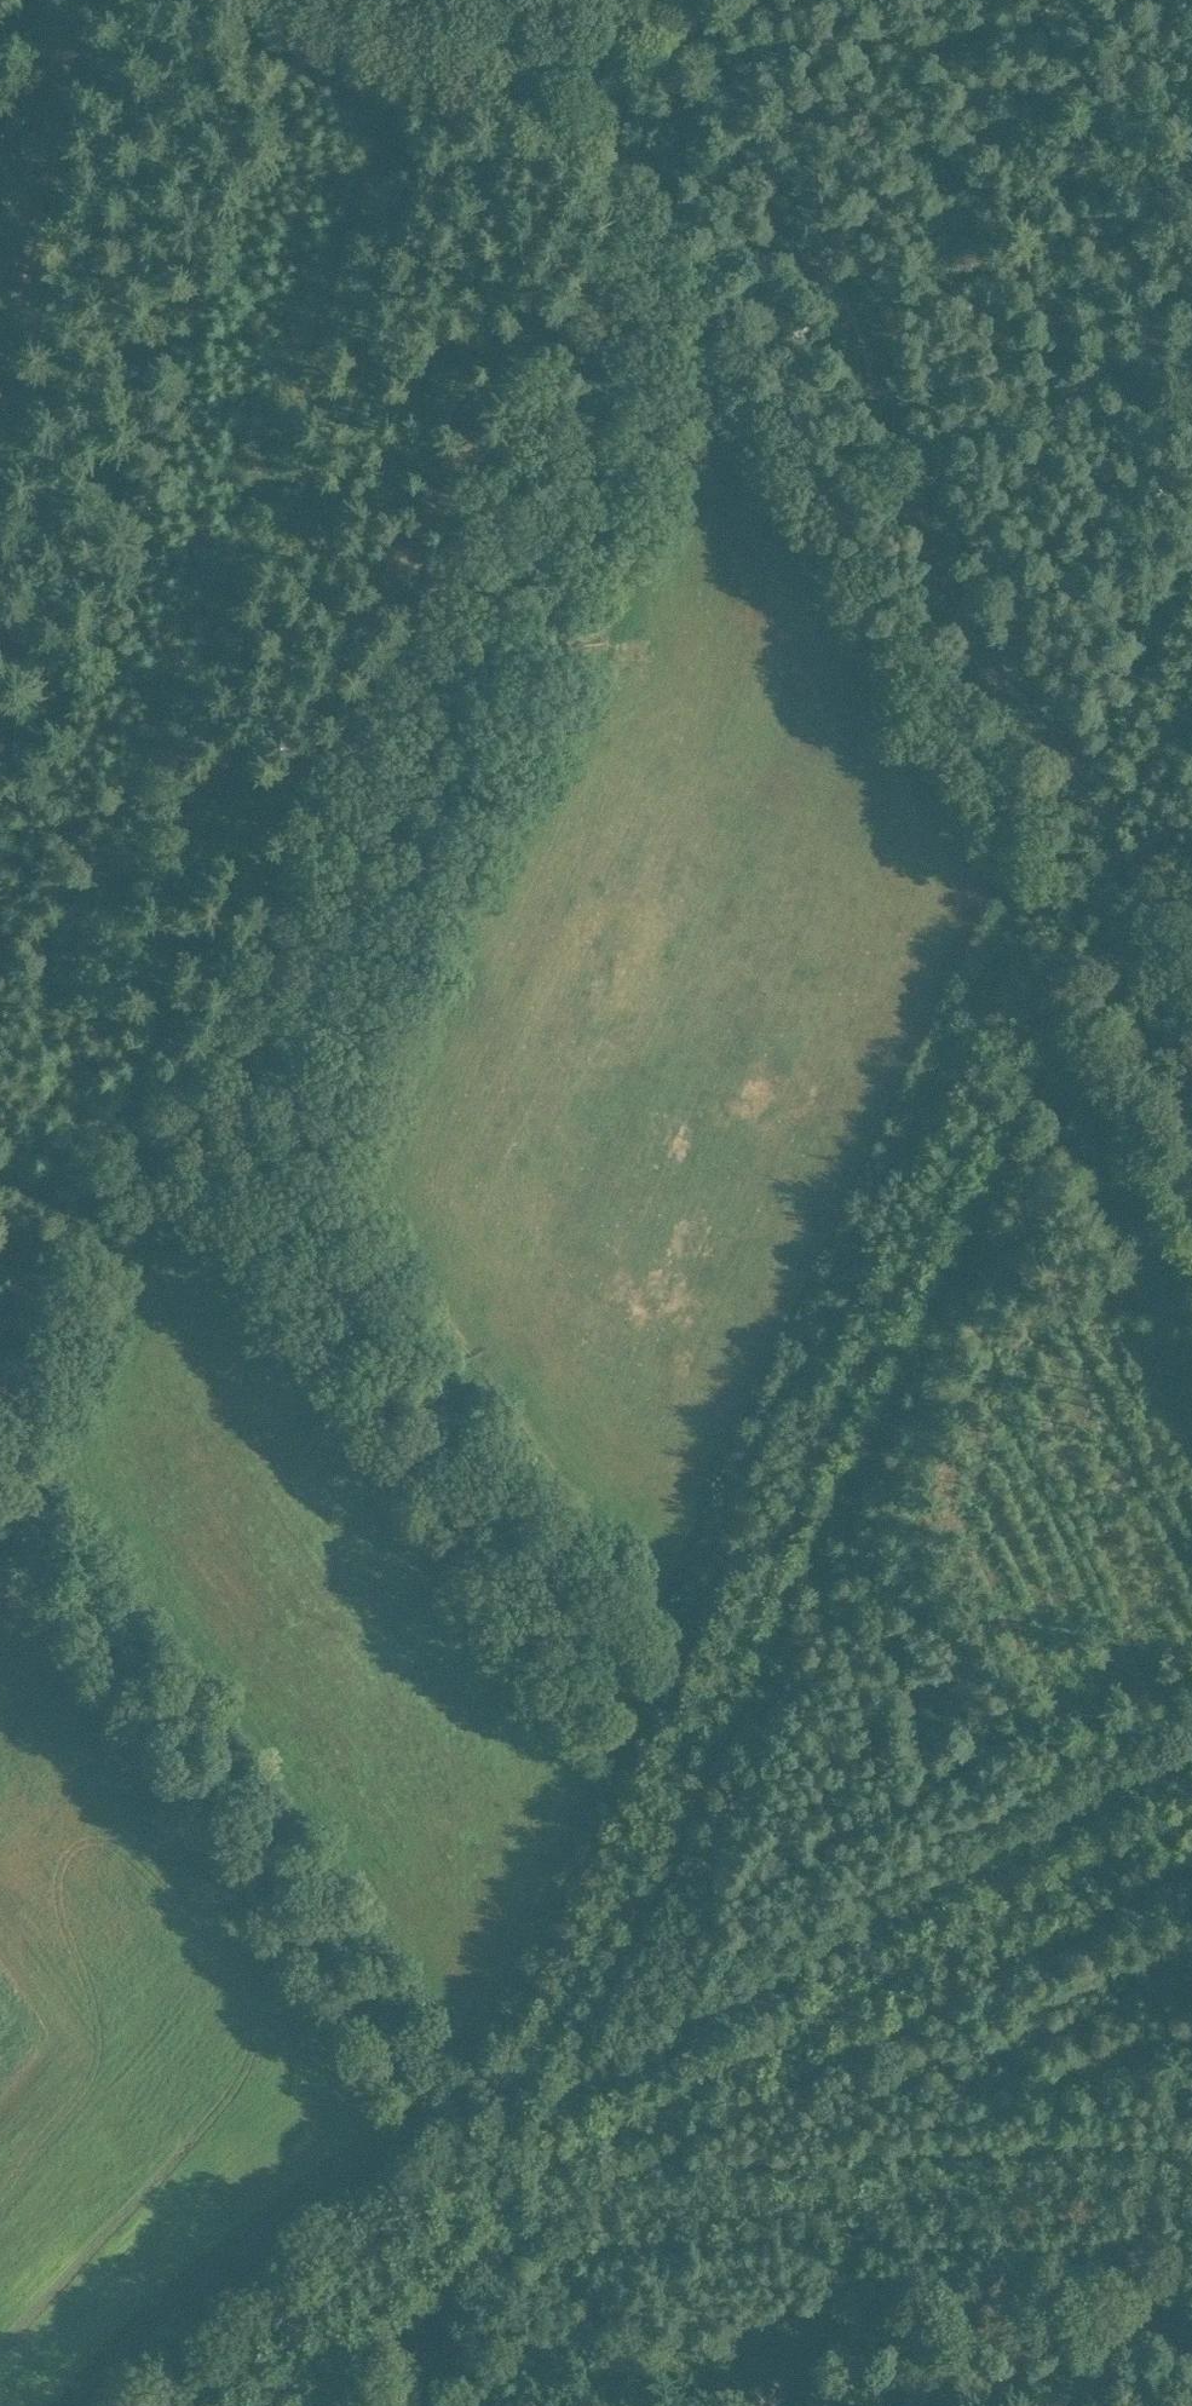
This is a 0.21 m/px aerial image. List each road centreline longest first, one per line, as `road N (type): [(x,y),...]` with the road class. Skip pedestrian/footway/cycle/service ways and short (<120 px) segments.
road 1 (unclassified): [(0,313),(74,0)]

